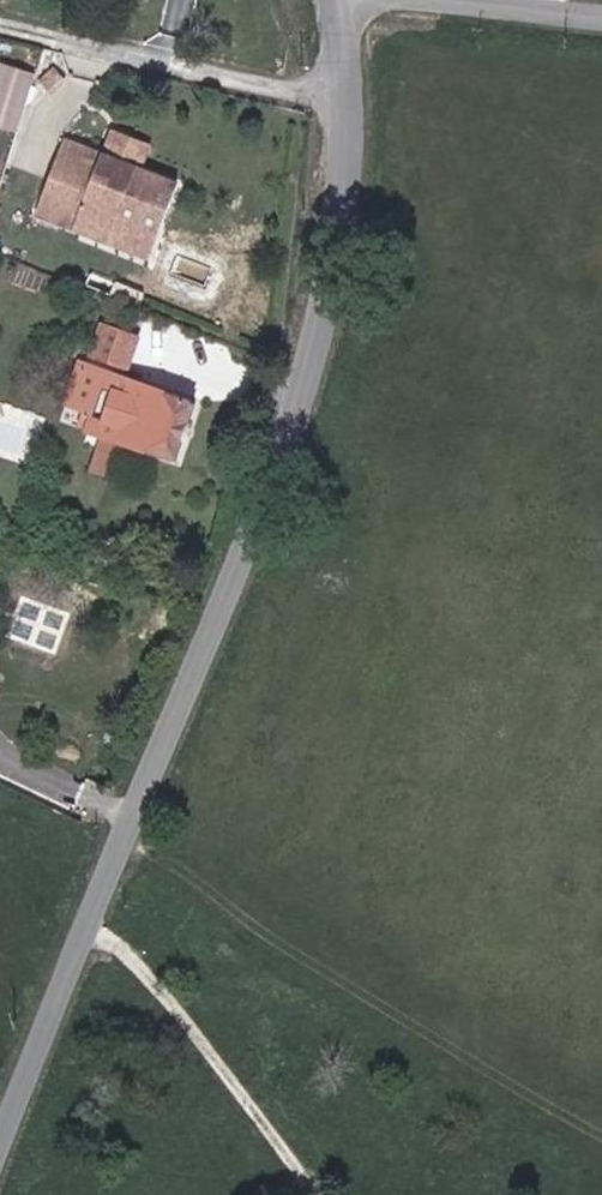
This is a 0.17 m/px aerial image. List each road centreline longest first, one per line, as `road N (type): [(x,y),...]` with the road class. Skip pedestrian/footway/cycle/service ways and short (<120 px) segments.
road 1 (tertiary): [(344,1),(354,195),(326,340),(253,560),(92,929),(0,1164)]
road 2 (track): [(92,929),(191,1027),(314,1194)]
road 3 (unclassified): [(463,0),(601,17)]

